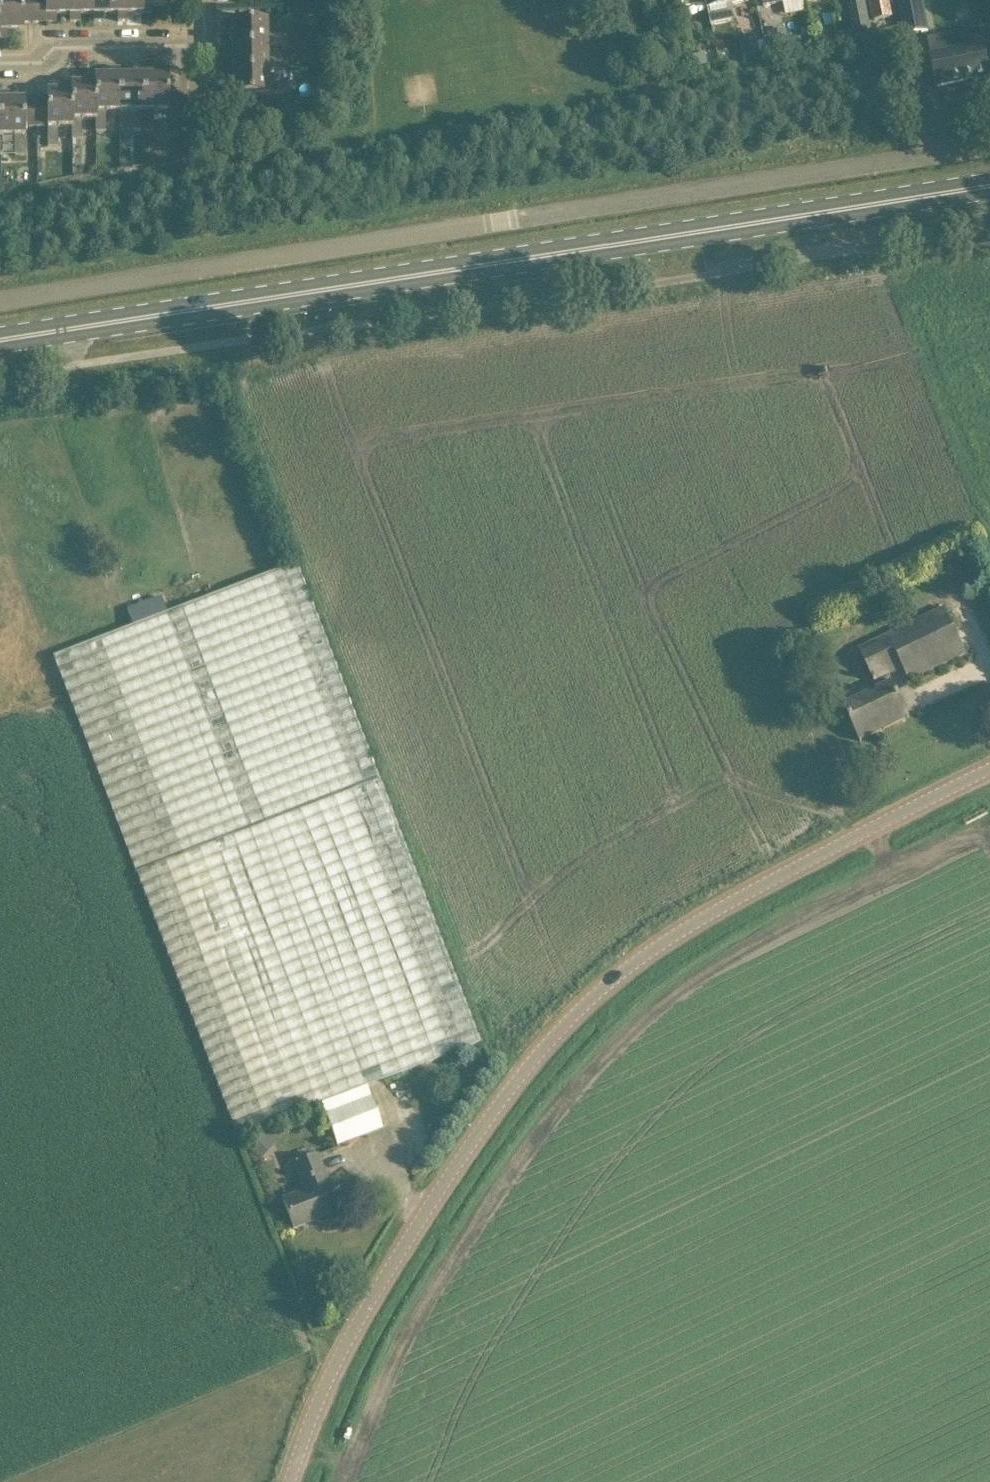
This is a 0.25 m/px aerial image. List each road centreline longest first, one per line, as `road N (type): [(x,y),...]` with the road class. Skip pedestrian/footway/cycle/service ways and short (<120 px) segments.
road 1 (tertiary): [(289,1481),(325,1383),(362,1318),(479,1132),(557,1032),(644,955),(716,910),(989,771)]
road 2 (unclassified): [(0,302),(617,208),(989,139)]
road 3 (primary): [(0,346),(989,190)]
road 4 (unclassified): [(743,270),(989,229)]
road 5 (residential): [(205,46),(56,47),(41,63),(0,64)]

